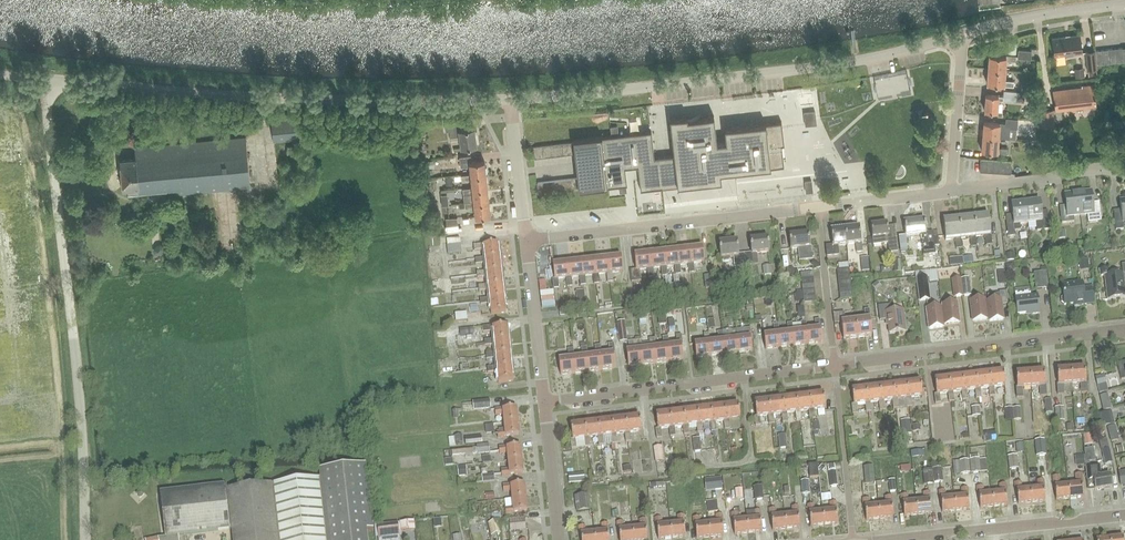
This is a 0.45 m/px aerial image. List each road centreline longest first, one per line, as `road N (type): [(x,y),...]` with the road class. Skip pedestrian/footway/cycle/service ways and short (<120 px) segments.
road 1 (residential): [(544,404),(1124,331)]
road 2 (residential): [(43,81),(257,98),(509,100)]
road 3 (residential): [(86,539),(79,397),(43,81)]
road 4 (residential): [(509,100),(771,74),(962,35)]
road 5 (residential): [(524,243),(951,194)]
road 6 (residential): [(910,539),(1124,517)]
road 7 (residential): [(951,194),(1101,172),(1124,176)]
road 8 (residential): [(962,35),(1124,5)]
road 9 (residential): [(544,404),(524,243)]
road 10 (residential): [(951,194),(962,35)]
road 11 (residential): [(524,243),(509,100)]
road 12 (residential): [(558,539),(544,404)]

